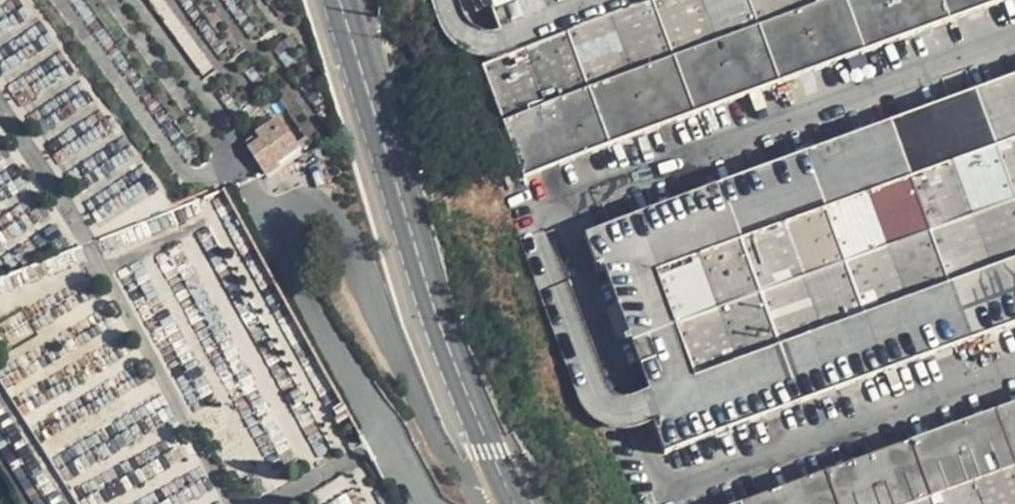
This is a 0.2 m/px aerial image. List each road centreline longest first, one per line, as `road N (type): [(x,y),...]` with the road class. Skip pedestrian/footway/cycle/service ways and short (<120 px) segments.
road 1 (secondary): [(337,0),(488,452),(515,503)]

